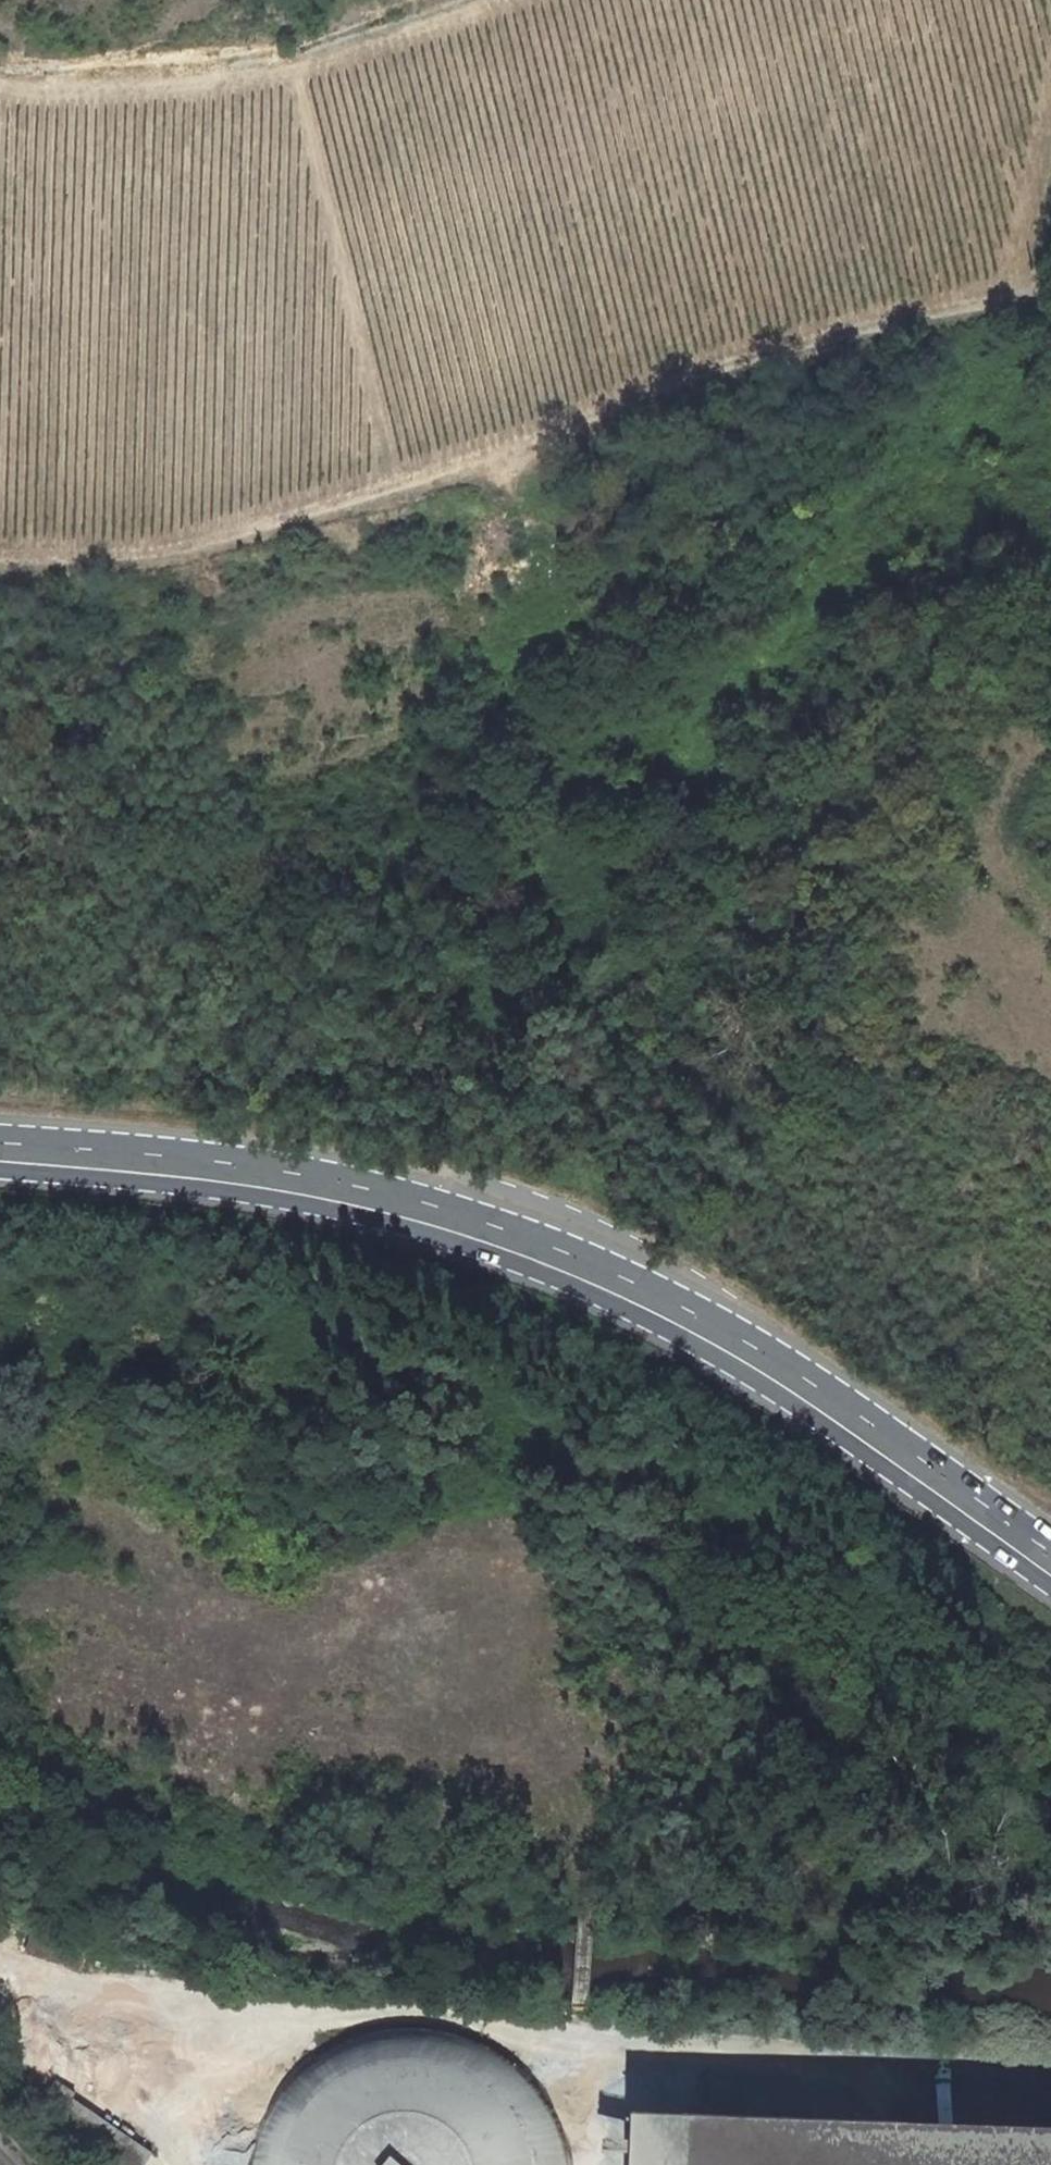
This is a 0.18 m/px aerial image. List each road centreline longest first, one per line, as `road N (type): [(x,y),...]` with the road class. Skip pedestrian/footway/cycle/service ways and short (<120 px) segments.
road 1 (primary): [(0,1150),(270,1175),(437,1213),(587,1266),(745,1347),(1050,1560)]
road 2 (track): [(1050,294),(702,376),(475,461),(158,554),(0,553)]

